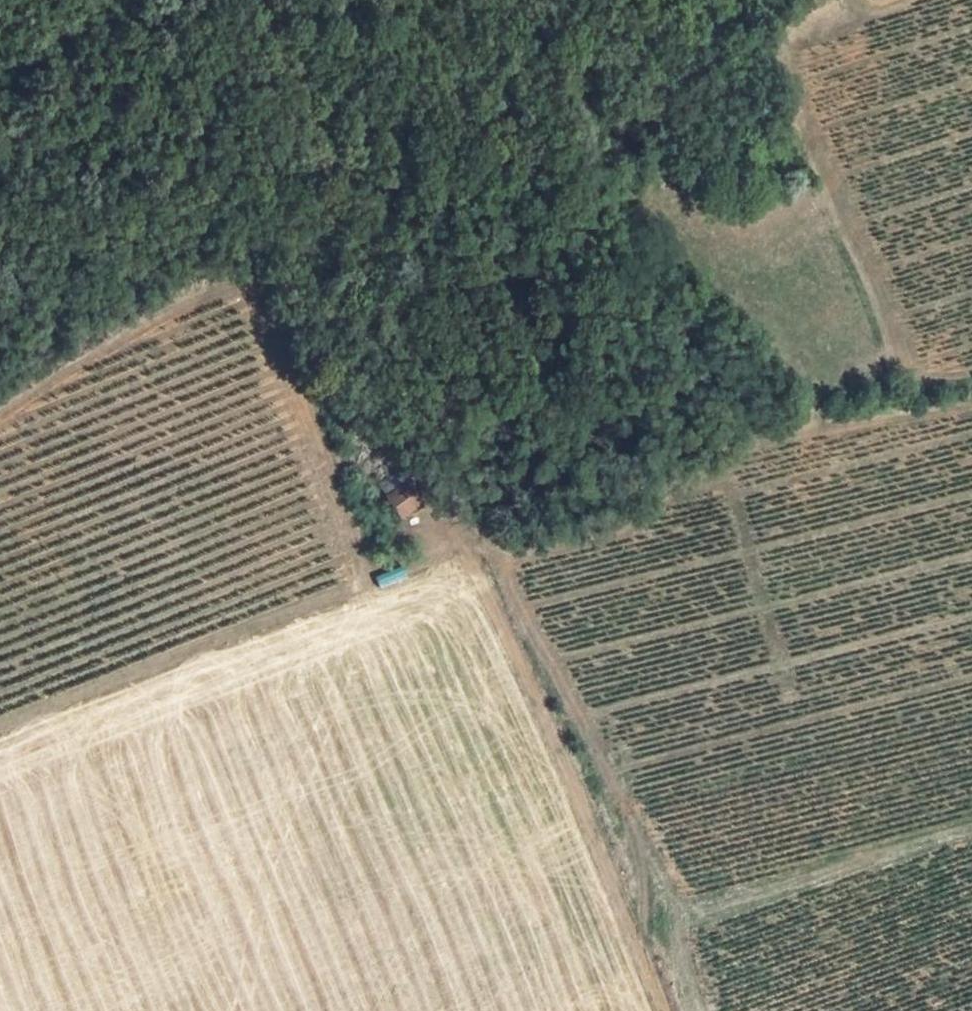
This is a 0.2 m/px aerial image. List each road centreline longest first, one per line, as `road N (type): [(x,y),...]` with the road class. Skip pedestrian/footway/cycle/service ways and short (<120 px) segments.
road 1 (track): [(262,0),(290,53),(450,520),(636,938)]
road 2 (track): [(971,385),(830,413),(462,545)]

